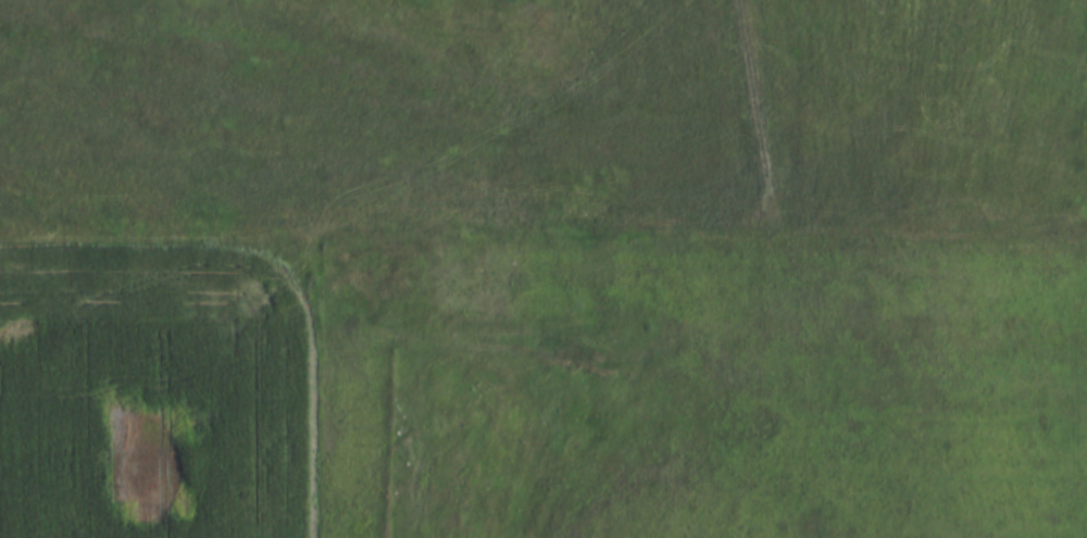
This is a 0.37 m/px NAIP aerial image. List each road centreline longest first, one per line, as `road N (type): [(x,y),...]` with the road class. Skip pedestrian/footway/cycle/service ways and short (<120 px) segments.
road 1 (track): [(746,0),(770,195)]

